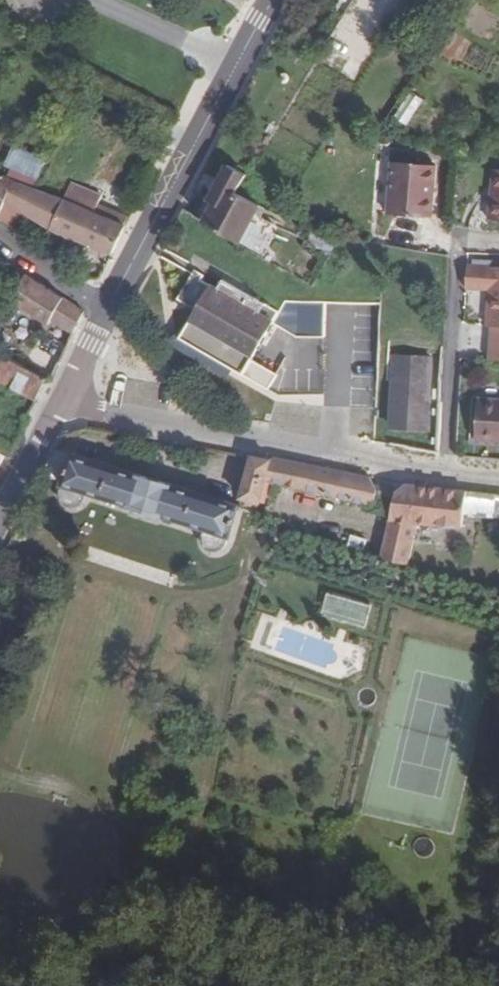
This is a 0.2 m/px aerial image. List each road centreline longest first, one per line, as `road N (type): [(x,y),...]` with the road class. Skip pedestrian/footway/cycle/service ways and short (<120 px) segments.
road 1 (tertiary): [(109,308),(274,0)]
road 2 (residential): [(58,403),(371,460)]
road 3 (residential): [(0,239),(109,308)]
road 4 (residential): [(498,478),(371,460)]
road 5 (tertiary): [(0,512),(58,403)]

